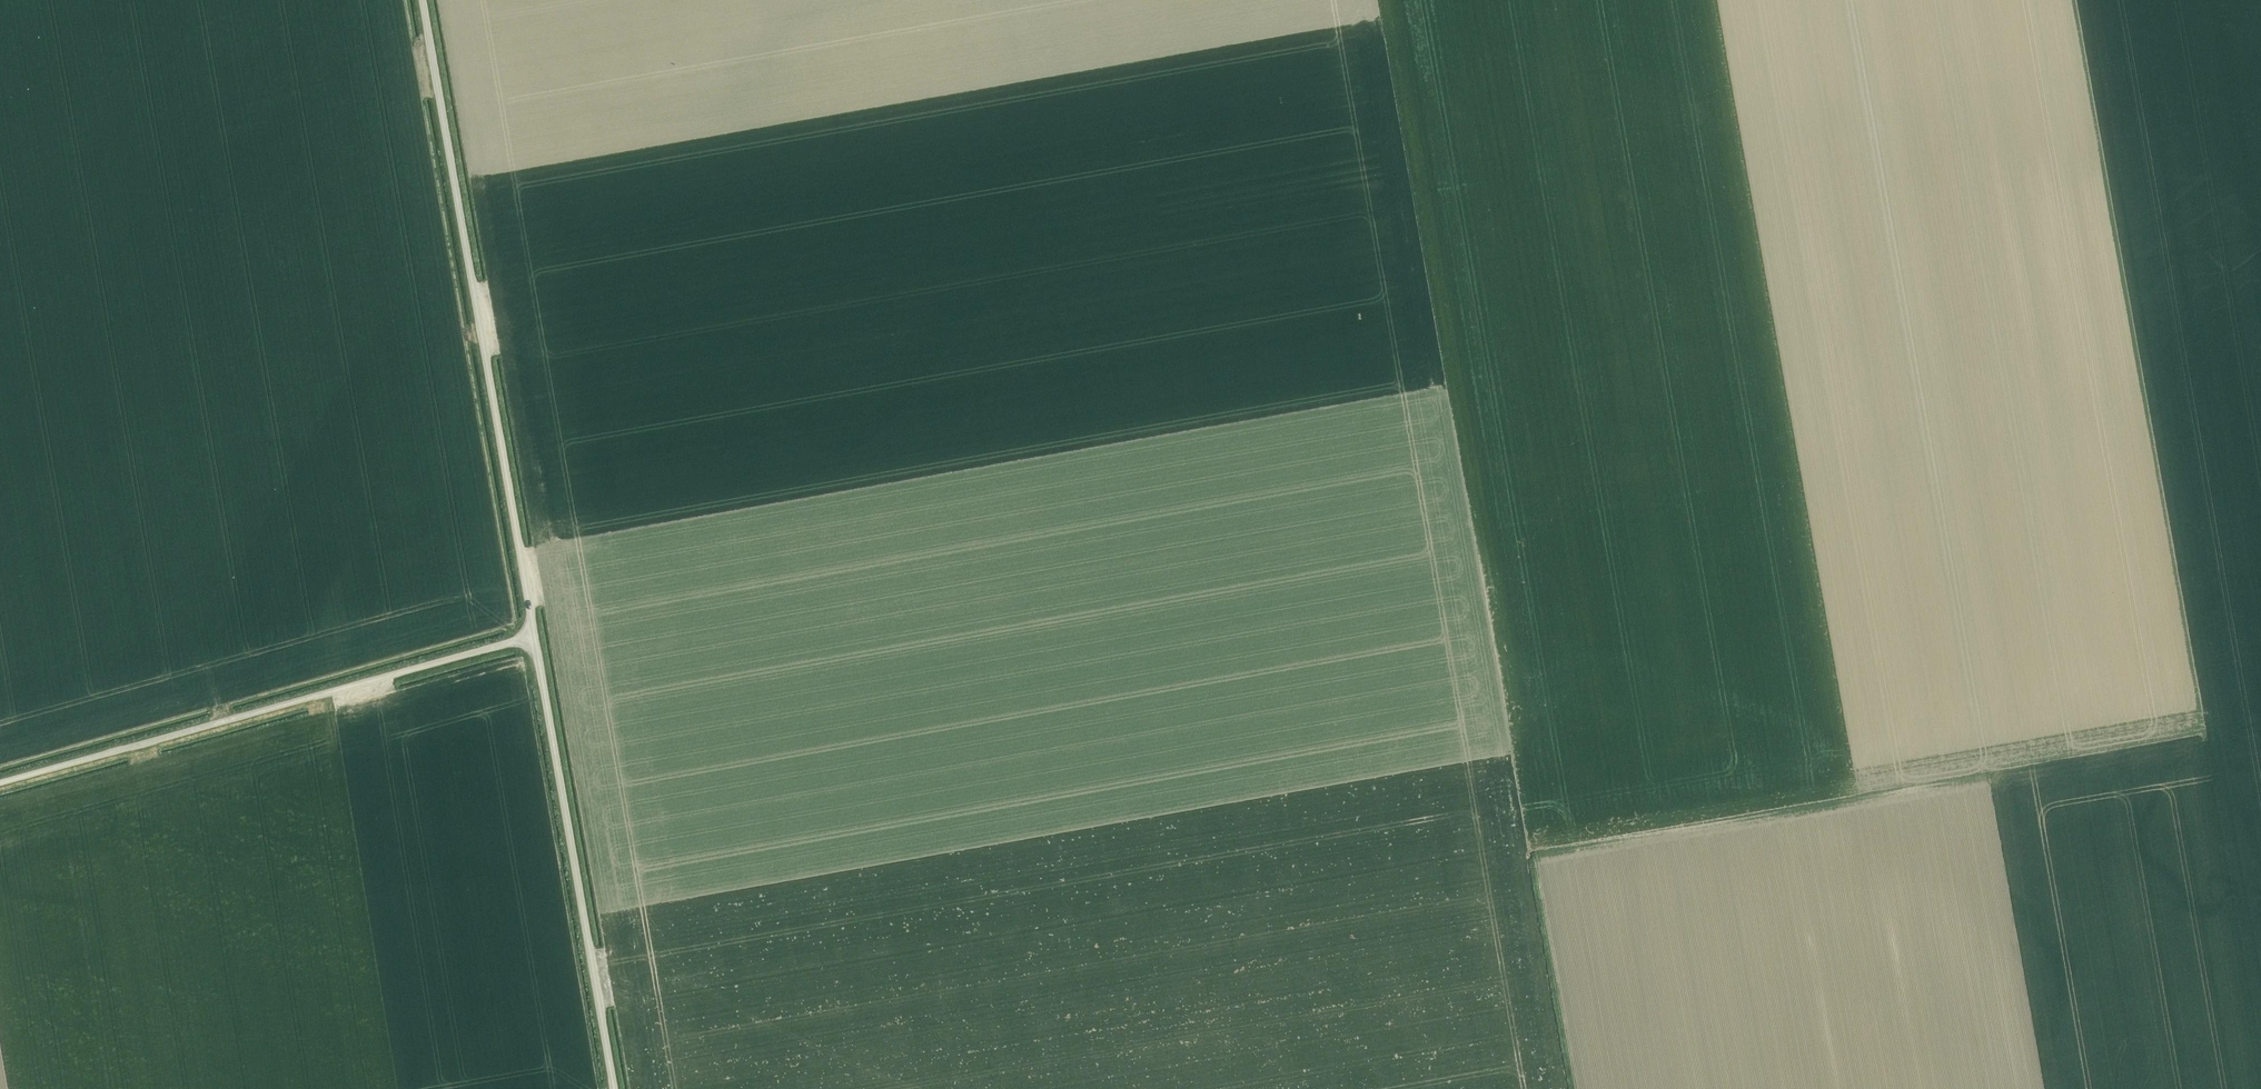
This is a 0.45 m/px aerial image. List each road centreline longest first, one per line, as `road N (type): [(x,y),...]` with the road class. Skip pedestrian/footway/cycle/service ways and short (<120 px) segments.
road 1 (unclassified): [(534,635),(423,0)]
road 2 (unclassified): [(0,782),(534,635)]
road 3 (unclassified): [(614,1088),(534,635)]

